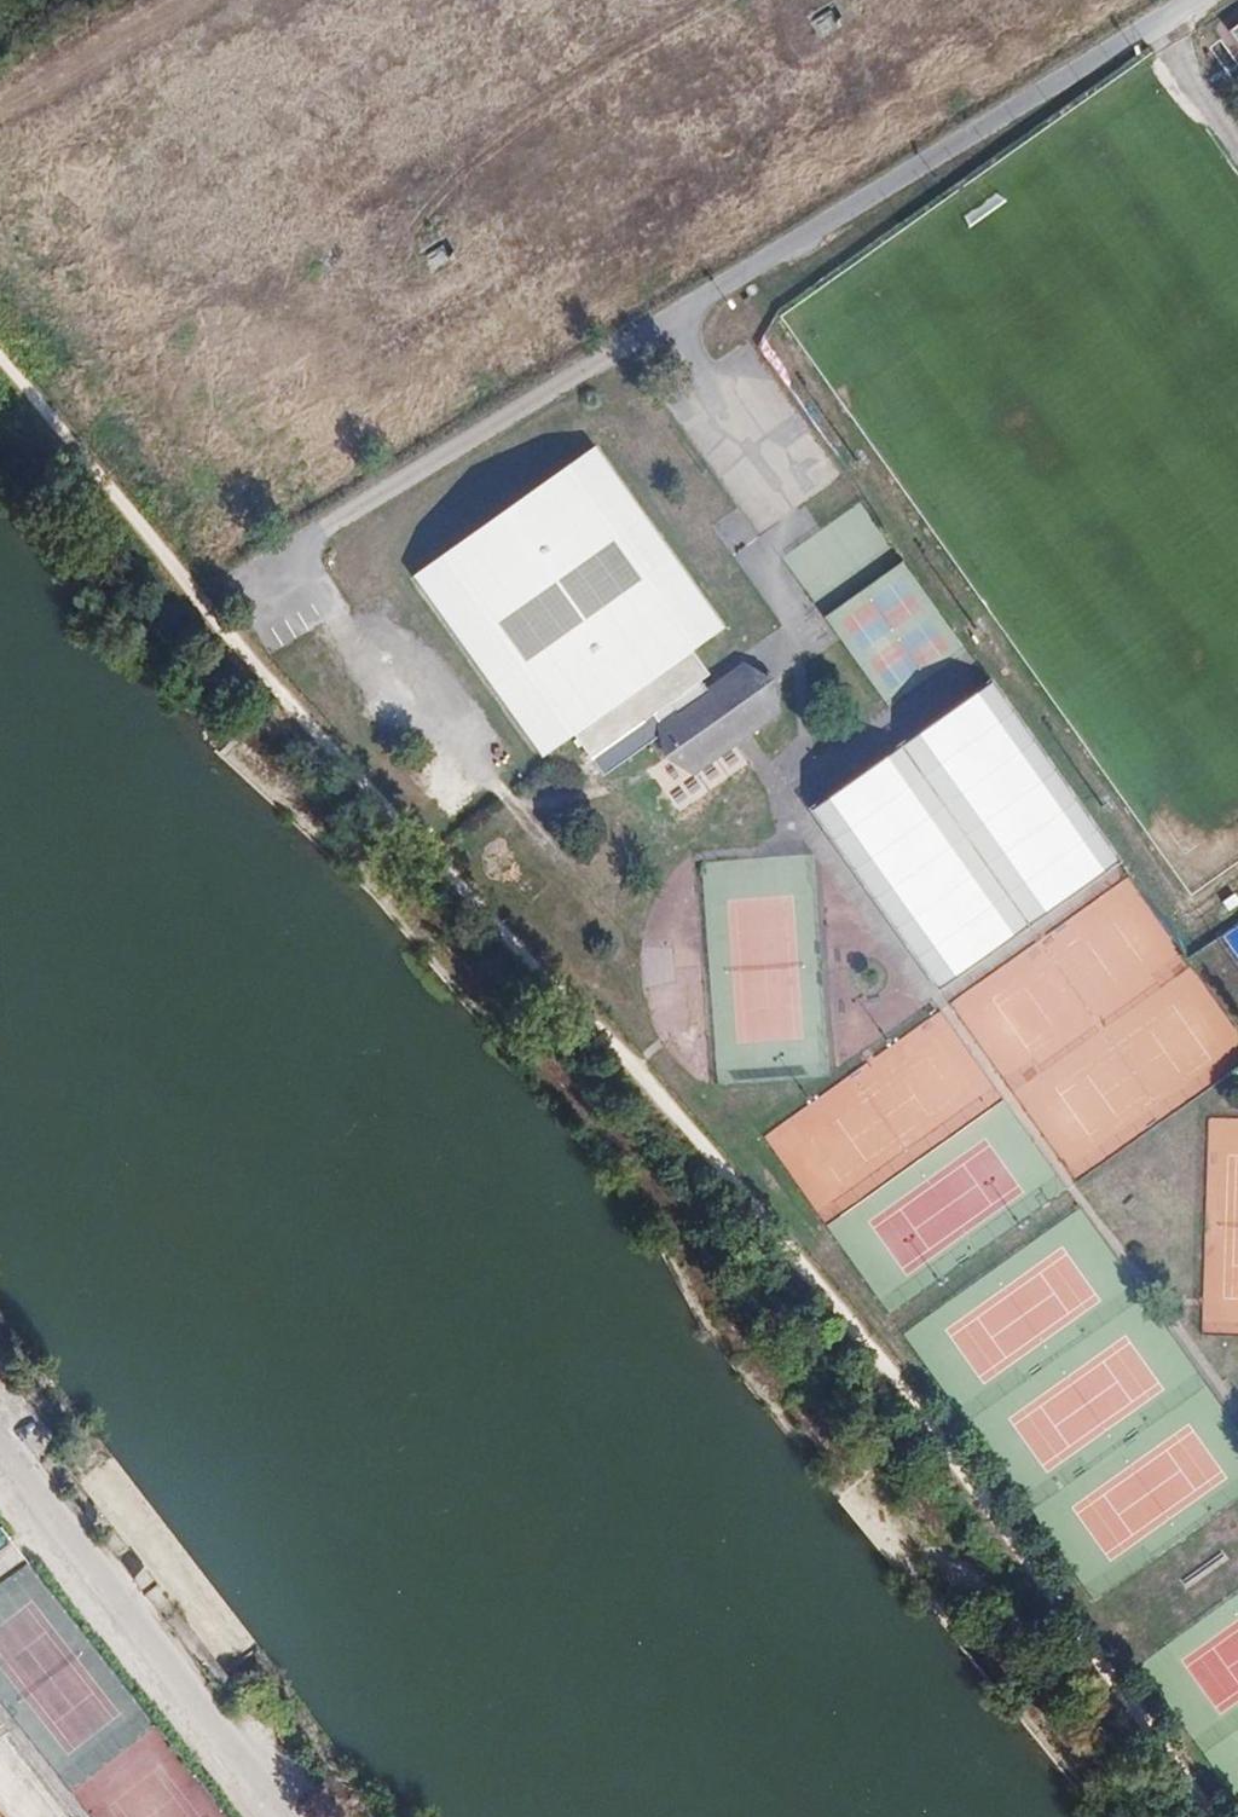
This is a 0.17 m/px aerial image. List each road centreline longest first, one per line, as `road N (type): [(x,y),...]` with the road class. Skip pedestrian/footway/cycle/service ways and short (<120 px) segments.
road 1 (unclassified): [(0,1460),(271,1816)]
road 2 (track): [(706,0),(400,185)]

